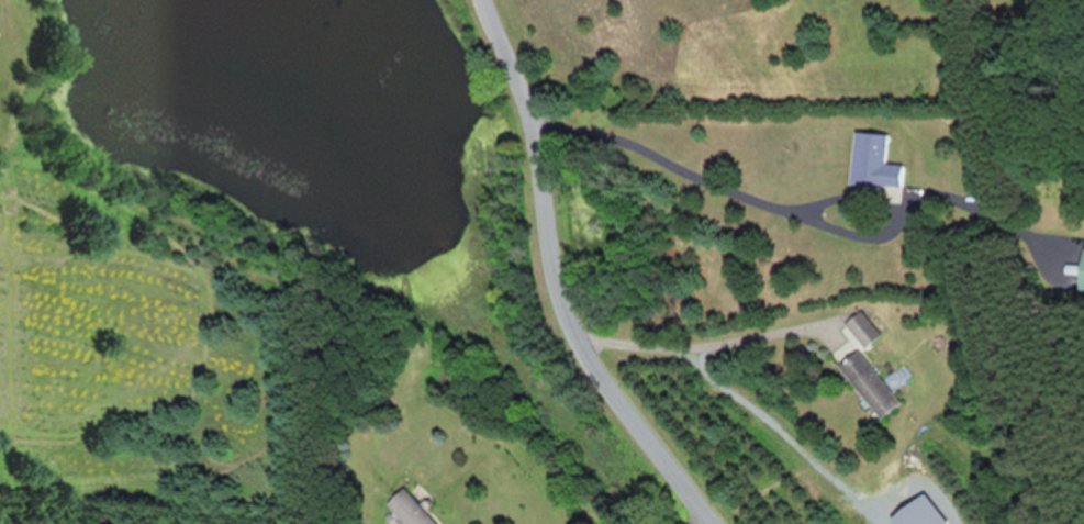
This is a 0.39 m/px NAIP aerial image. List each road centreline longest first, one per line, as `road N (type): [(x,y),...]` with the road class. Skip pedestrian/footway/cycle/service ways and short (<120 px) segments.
road 1 (residential): [(487,0),(523,109),(548,248),(577,336),(712,523)]

